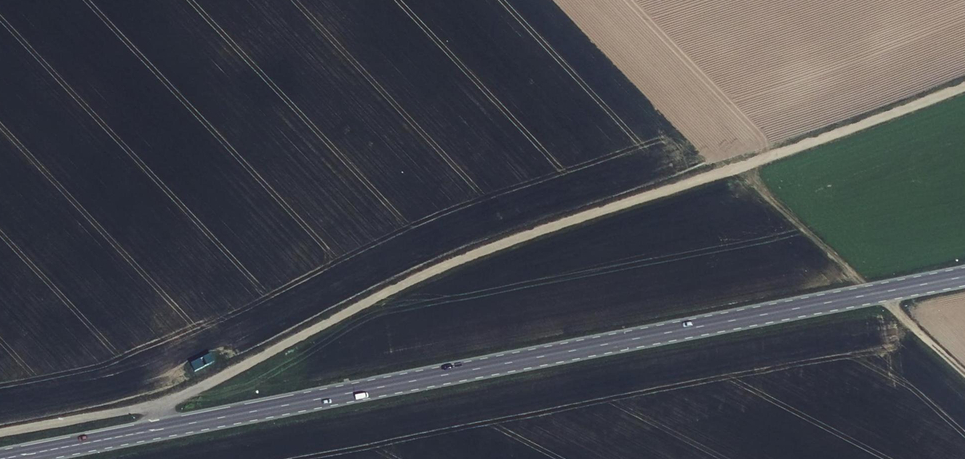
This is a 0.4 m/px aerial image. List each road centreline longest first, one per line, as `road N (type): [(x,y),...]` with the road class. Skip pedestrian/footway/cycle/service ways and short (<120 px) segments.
road 1 (track): [(0,437),(160,409),(390,291),(964,87)]
road 2 (secondary): [(3,458),(964,277)]
road 3 (track): [(730,169),(964,374)]

